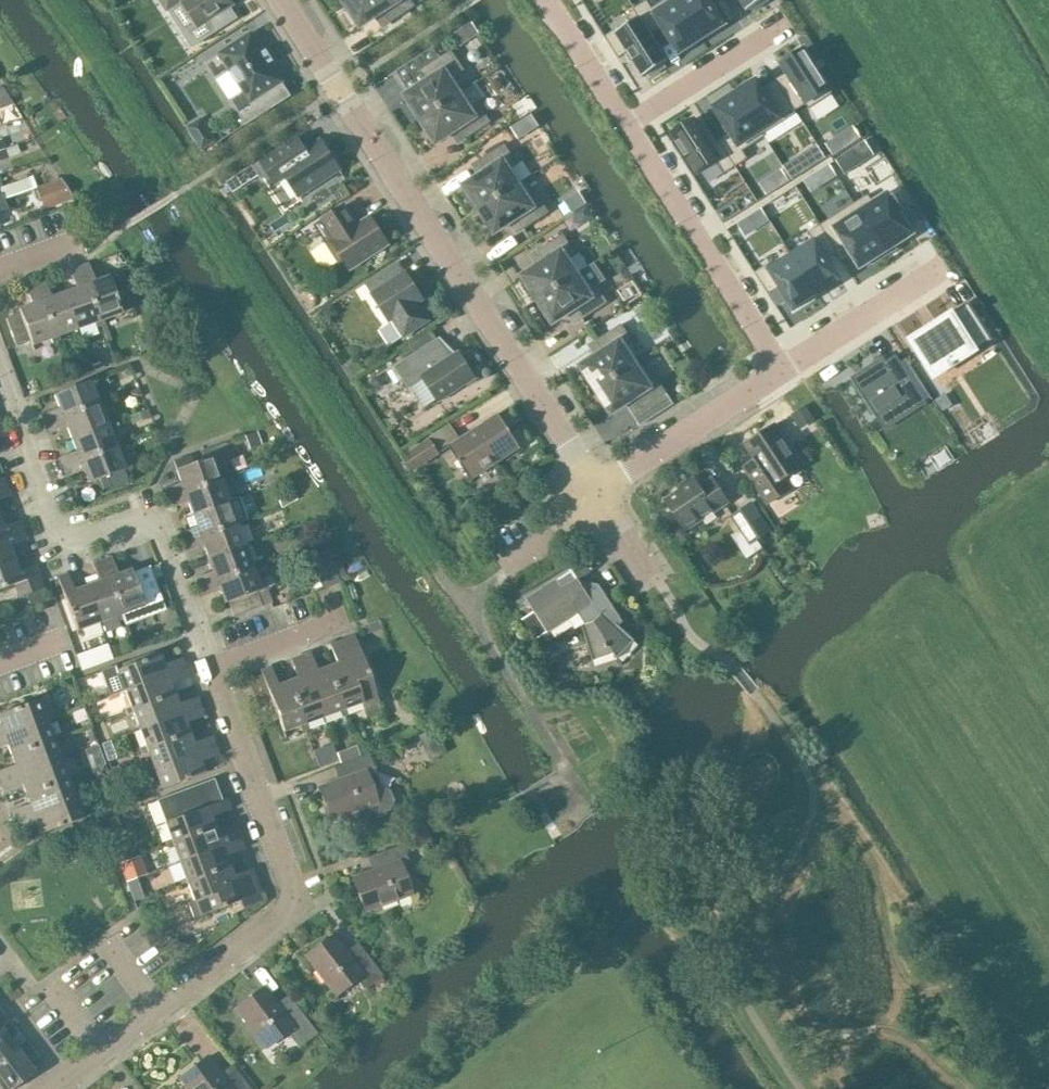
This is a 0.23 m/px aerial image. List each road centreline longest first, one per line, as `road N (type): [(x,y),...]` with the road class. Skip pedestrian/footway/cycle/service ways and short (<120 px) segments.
road 1 (residential): [(599,488),(275,0)]
road 2 (residential): [(46,1088),(295,905),(207,670)]
road 3 (residential): [(207,670),(153,519),(64,549),(0,368)]
road 4 (residential): [(629,126),(783,370)]
road 5 (residential): [(599,488),(783,370)]
road 6 (residential): [(629,126),(777,36)]
road 7 (residential): [(783,370),(926,274)]
road 8 (residential): [(549,0),(629,126)]
road 9 (residential): [(207,670),(345,624)]

